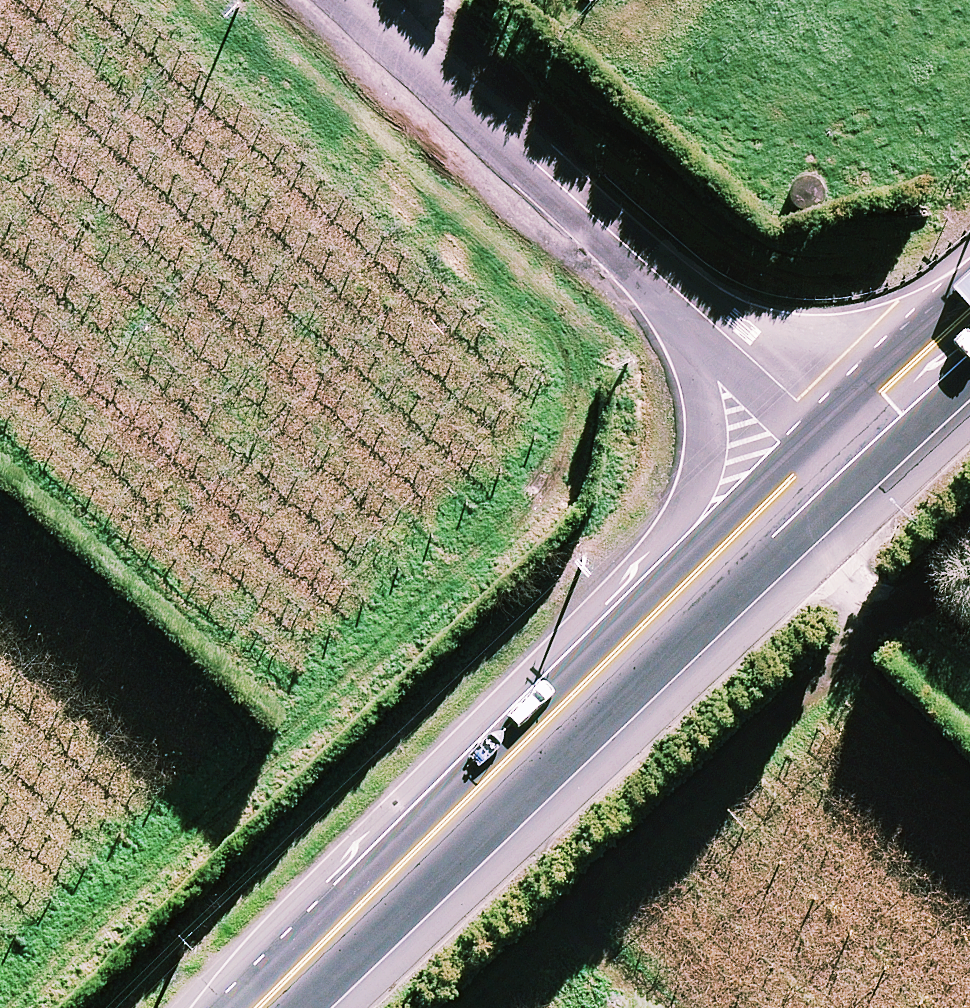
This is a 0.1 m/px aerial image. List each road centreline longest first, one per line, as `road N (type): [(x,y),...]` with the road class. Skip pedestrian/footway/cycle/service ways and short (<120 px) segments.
road 1 (trunk): [(0,1003),(151,731),(169,608),(160,417)]
road 2 (trunk): [(519,550),(369,684),(279,796),(146,1007)]
road 3 (secondary): [(969,896),(805,729),(566,529)]
road 4 (secondary): [(718,273),(760,446),(845,598),(969,727)]
road 5 (trunk): [(519,550),(417,567),(315,548),(226,496),(160,417)]
road 6 (trunk): [(126,320),(123,236),(145,154),(188,82),(251,25),(302,0)]
road 7 (trunk): [(967,0),(891,39),(824,92),(713,221)]
road 8 (unclassified): [(126,320),(60,63),(29,0)]
road 9 (trunk): [(718,273),(707,350),(676,421),(628,482),(566,529)]
road 10 (trunk): [(543,0),(624,54),(682,130),(713,221)]

